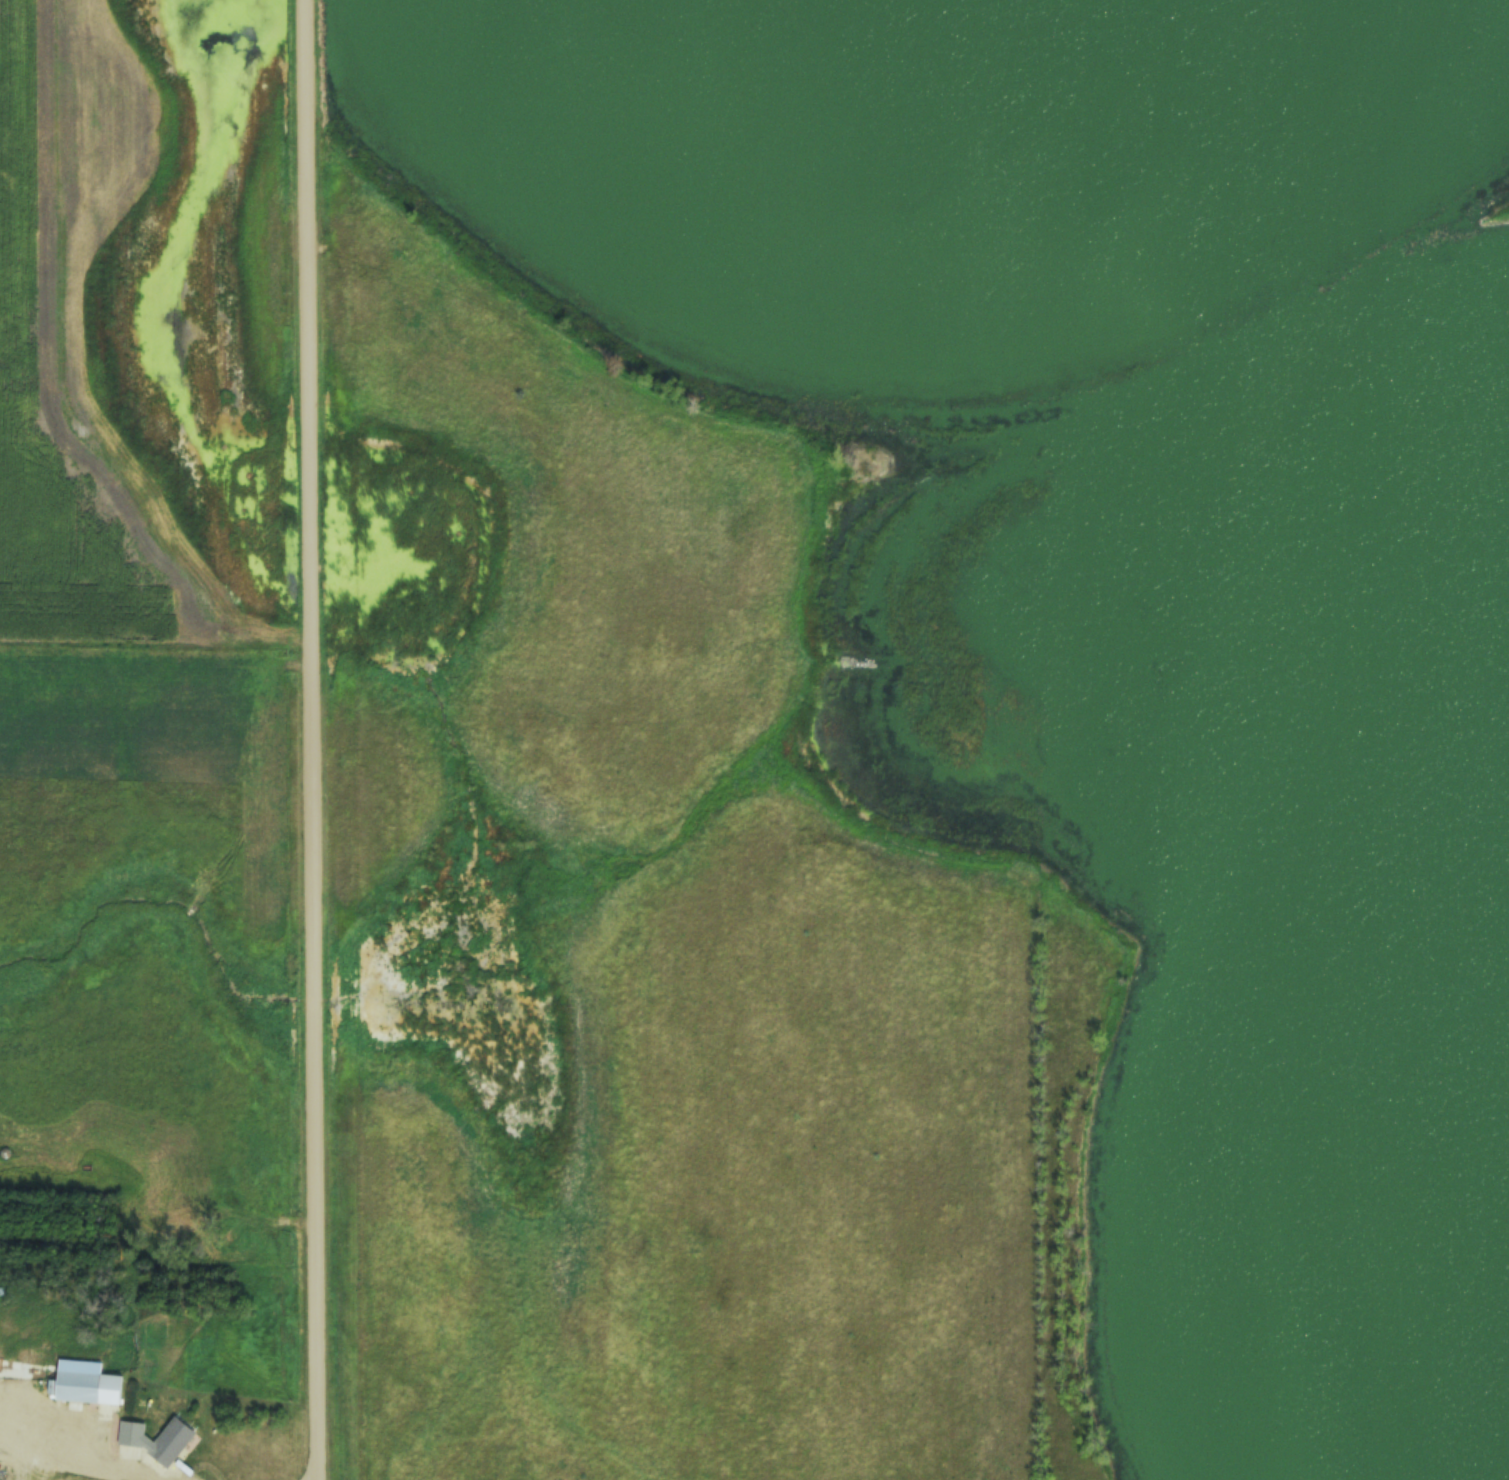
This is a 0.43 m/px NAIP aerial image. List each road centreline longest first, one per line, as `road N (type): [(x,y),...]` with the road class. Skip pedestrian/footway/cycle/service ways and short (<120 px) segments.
road 1 (residential): [(320,1479),(311,0)]

